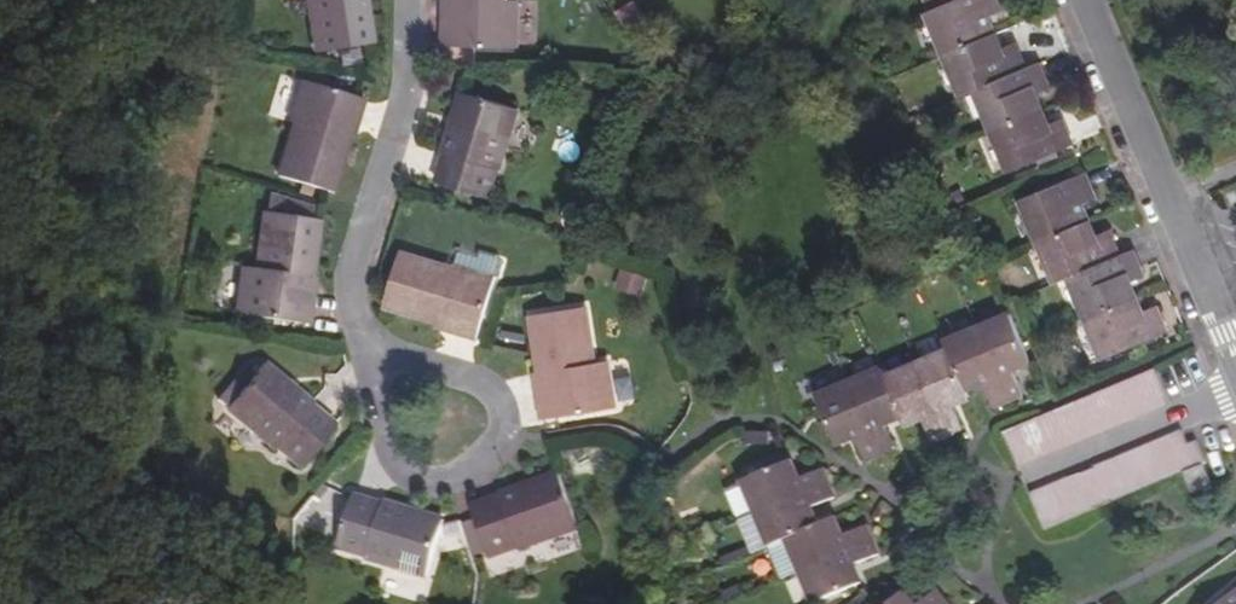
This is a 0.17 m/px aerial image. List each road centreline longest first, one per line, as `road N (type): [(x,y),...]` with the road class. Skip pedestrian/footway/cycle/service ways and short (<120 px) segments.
road 1 (residential): [(1235,350),(1090,0)]
road 2 (residential): [(411,0),(411,68),(354,267),(351,290),(366,345)]
road 3 (residential): [(473,470),(508,424),(497,391),(366,345)]
road 4 (residential): [(366,345),(390,452),(402,471),(434,485),(473,470)]

